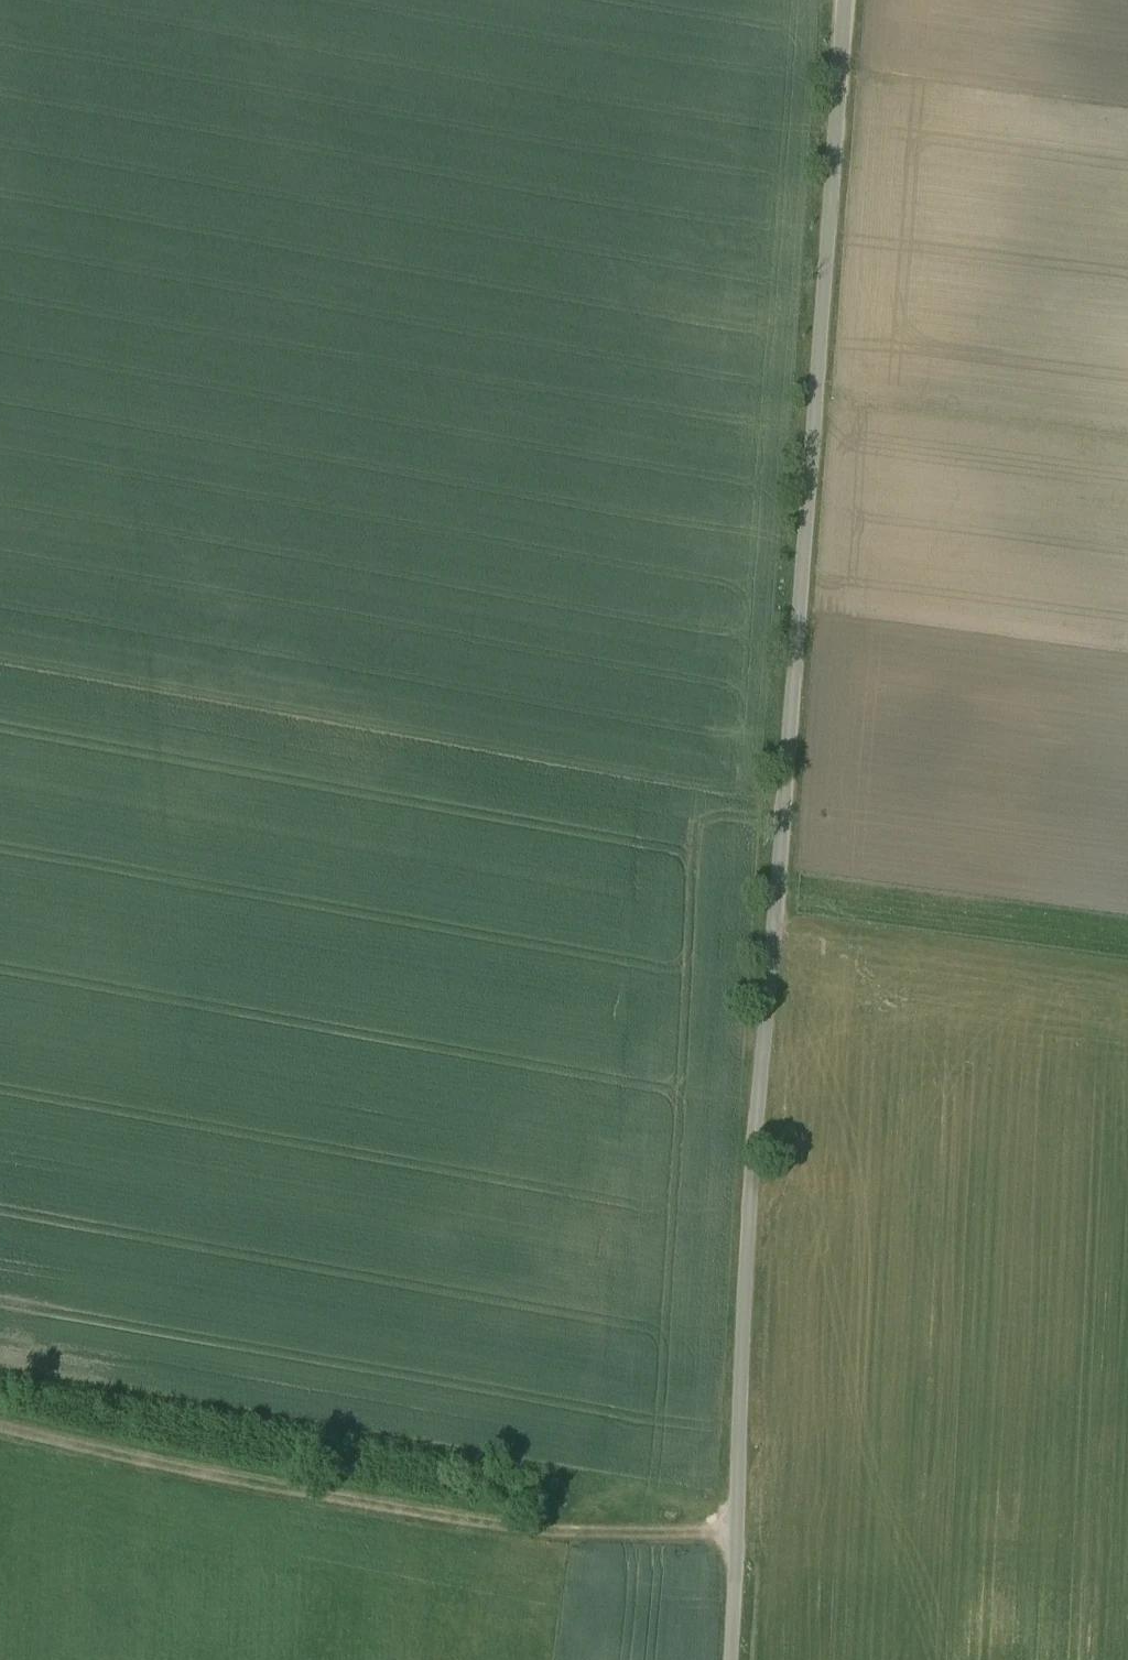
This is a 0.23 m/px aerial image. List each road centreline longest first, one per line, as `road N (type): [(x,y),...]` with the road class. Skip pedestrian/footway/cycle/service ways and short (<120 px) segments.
road 1 (unclassified): [(843,0),(802,467),(731,1659)]
road 2 (track): [(737,1530),(534,1532),(0,1402)]

